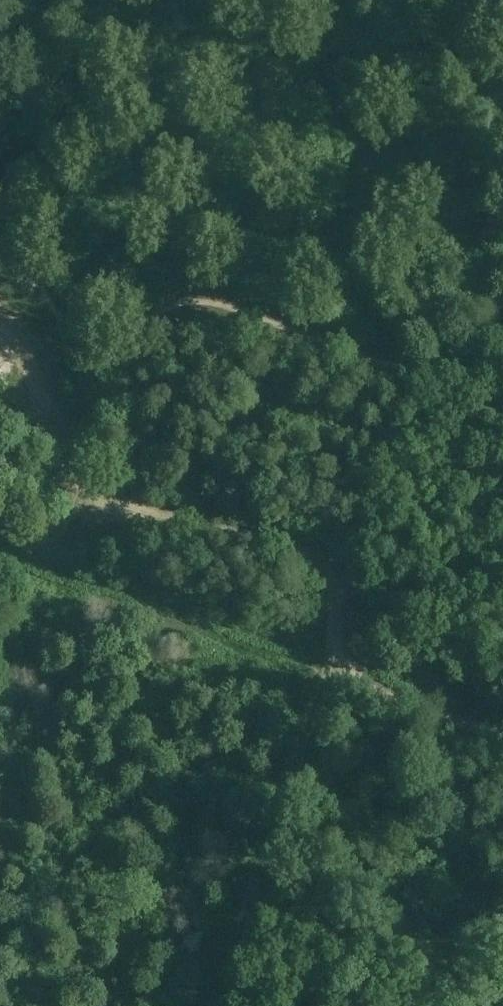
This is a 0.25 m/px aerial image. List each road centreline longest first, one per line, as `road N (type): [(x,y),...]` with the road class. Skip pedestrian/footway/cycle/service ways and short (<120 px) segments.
road 1 (track): [(0,348),(92,493),(317,562)]
road 2 (track): [(0,155),(57,108),(99,0)]
road 3 (track): [(335,657),(380,693),(502,737)]

